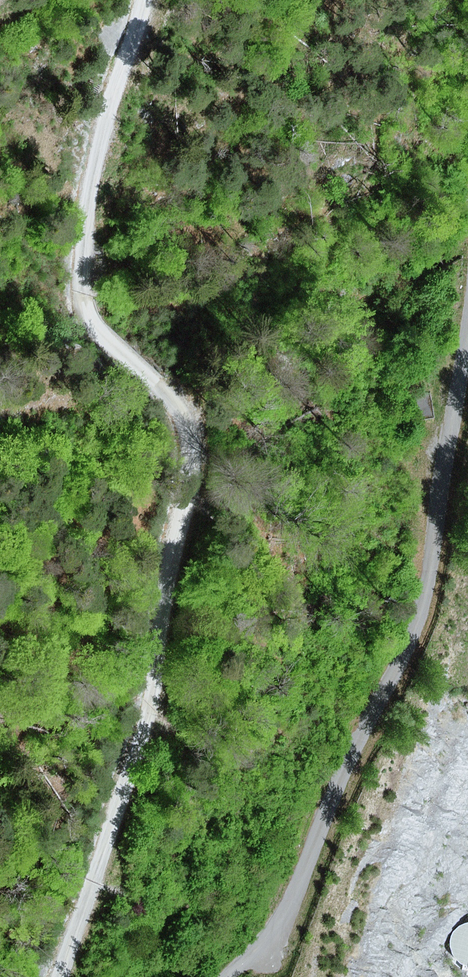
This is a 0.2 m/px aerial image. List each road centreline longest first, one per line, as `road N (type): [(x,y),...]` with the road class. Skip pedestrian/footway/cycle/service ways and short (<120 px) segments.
road 1 (track): [(143,0),(98,153),(83,294),(112,344),(172,399),(188,436),(189,480),(151,699),(62,976)]
road 2 (track): [(232,976),(268,945),(291,908),(424,601),(467,319)]

